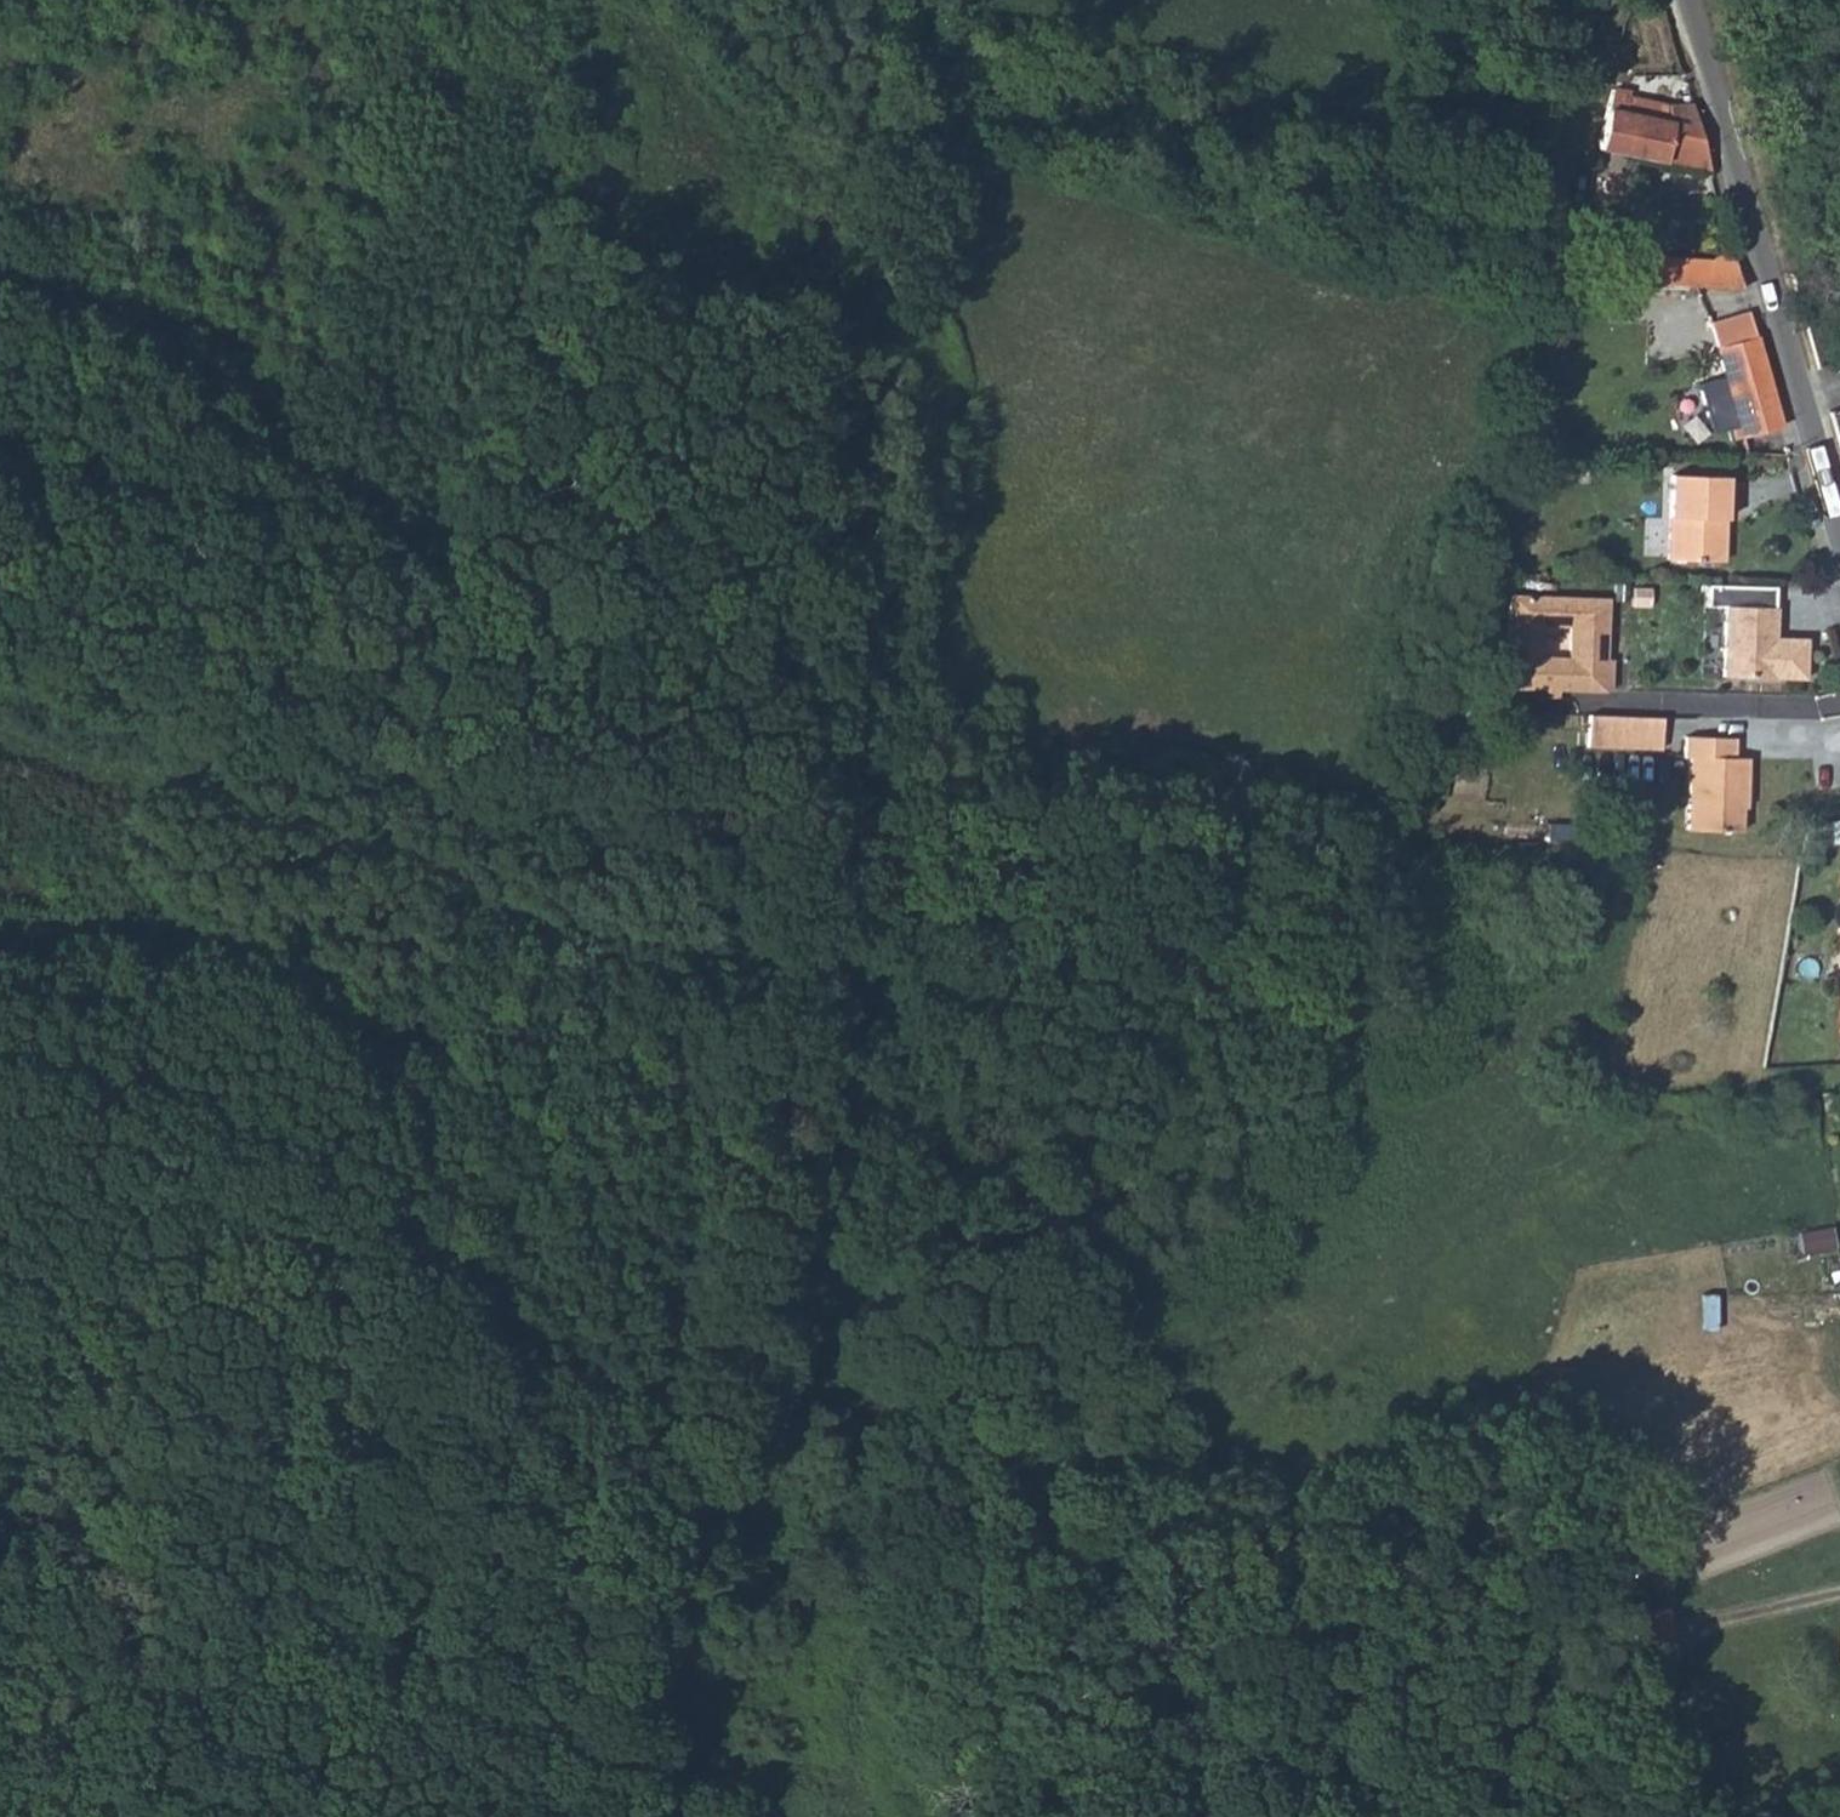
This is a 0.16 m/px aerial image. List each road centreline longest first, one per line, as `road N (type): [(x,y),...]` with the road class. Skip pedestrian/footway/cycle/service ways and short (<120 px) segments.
road 1 (unclassified): [(1839,551),(1690,0)]

